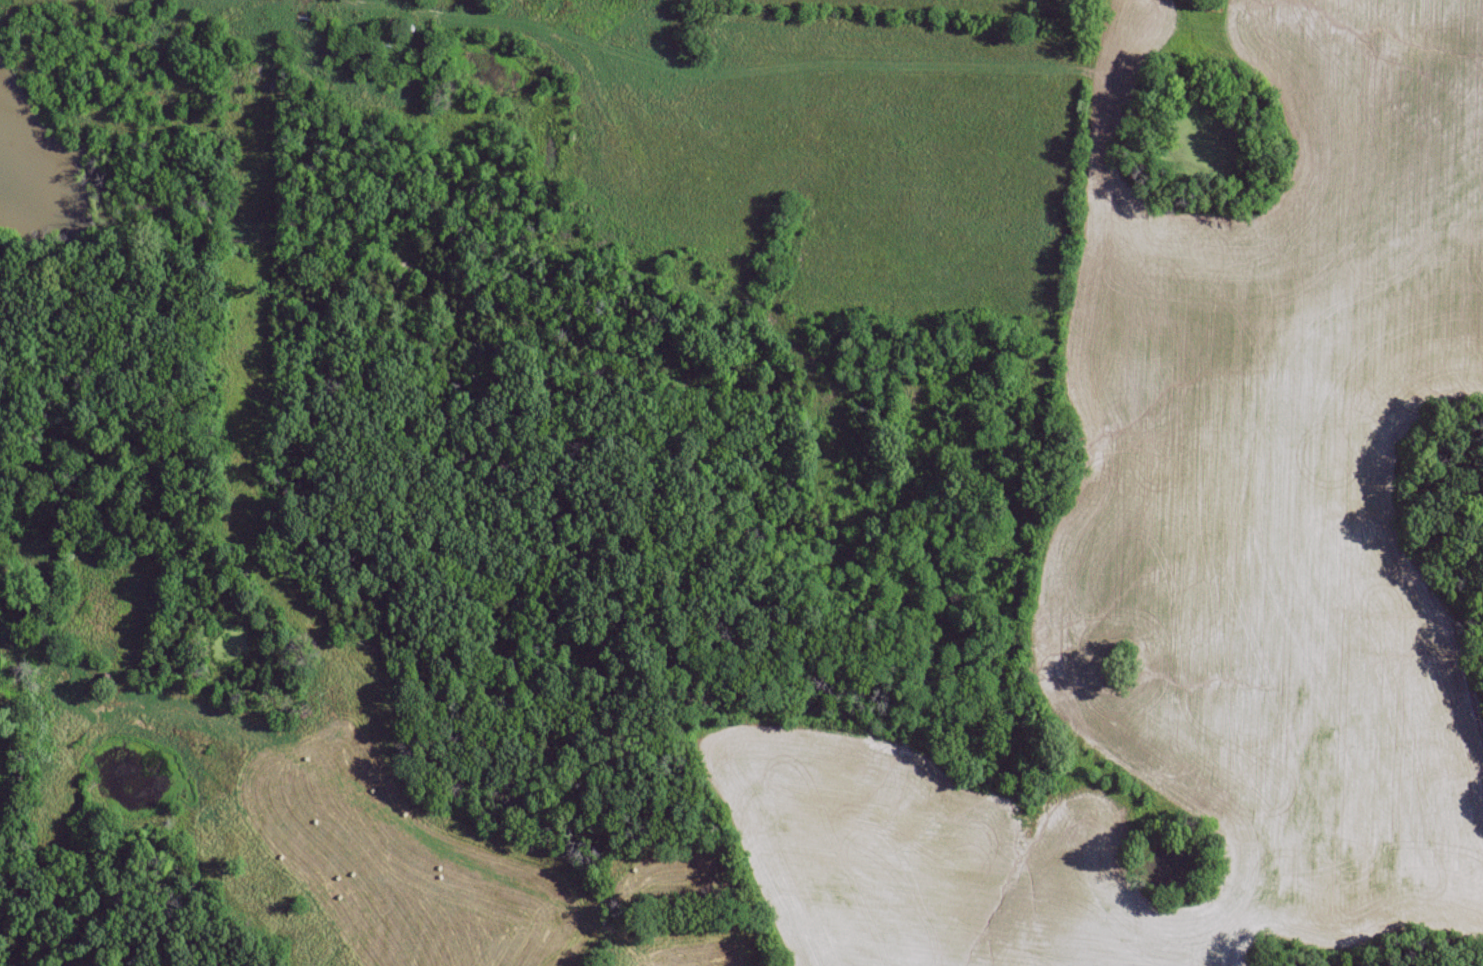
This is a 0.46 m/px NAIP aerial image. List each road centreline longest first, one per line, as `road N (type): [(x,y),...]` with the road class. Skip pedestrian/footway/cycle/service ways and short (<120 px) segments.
road 1 (track): [(0,655),(211,703)]

